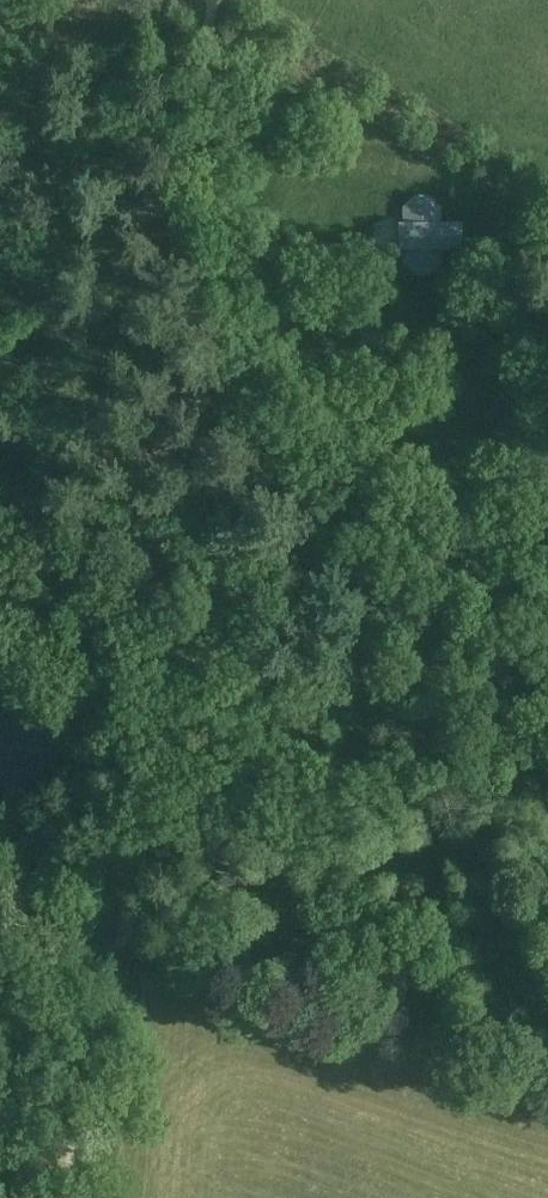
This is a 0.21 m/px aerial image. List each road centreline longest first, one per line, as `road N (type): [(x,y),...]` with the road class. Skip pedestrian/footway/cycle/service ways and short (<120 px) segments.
road 1 (track): [(65,1197),(82,956),(94,945),(120,948),(139,864),(137,683),(112,548),(139,477),(202,409),(210,390),(174,136),(218,0)]
road 2 (track): [(120,948),(547,1089)]
road 3 (track): [(547,608),(503,581),(465,477),(463,364),(426,294)]

